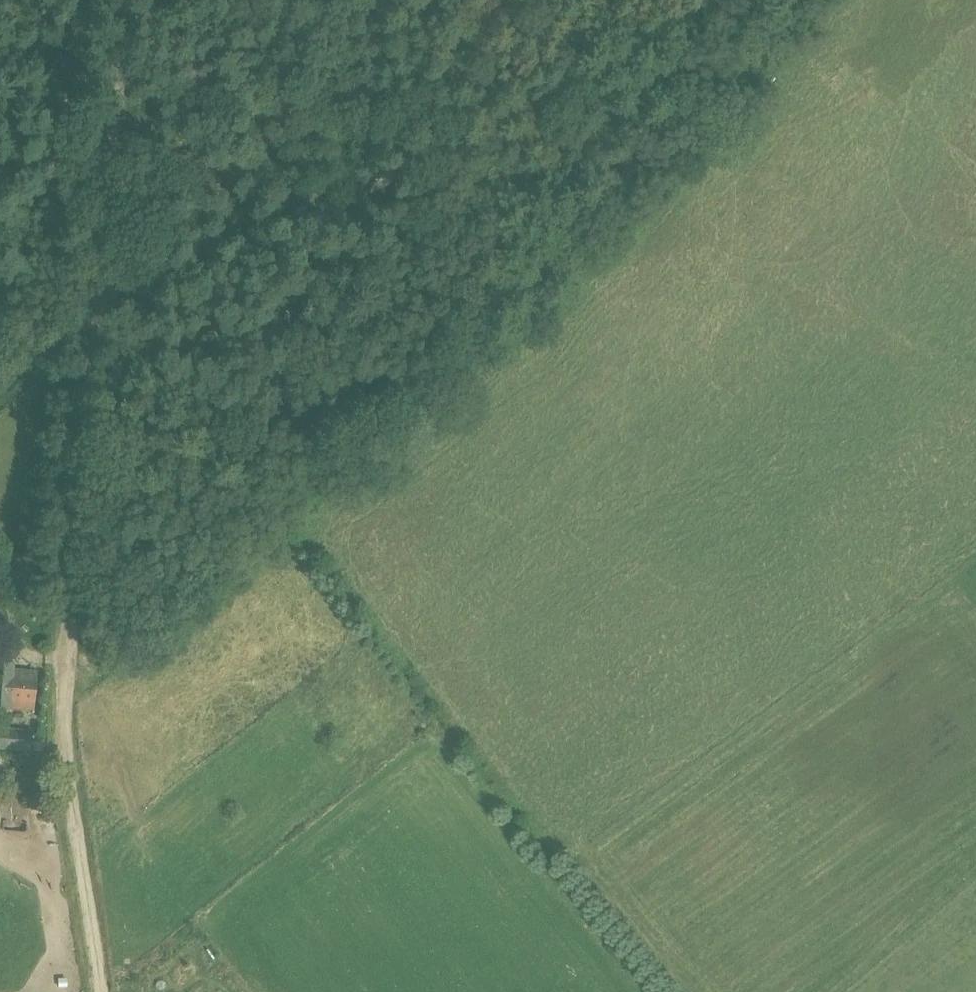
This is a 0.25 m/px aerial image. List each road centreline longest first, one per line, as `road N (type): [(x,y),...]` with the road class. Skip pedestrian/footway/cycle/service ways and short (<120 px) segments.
road 1 (track): [(99,991),(64,677),(104,329),(125,0)]

